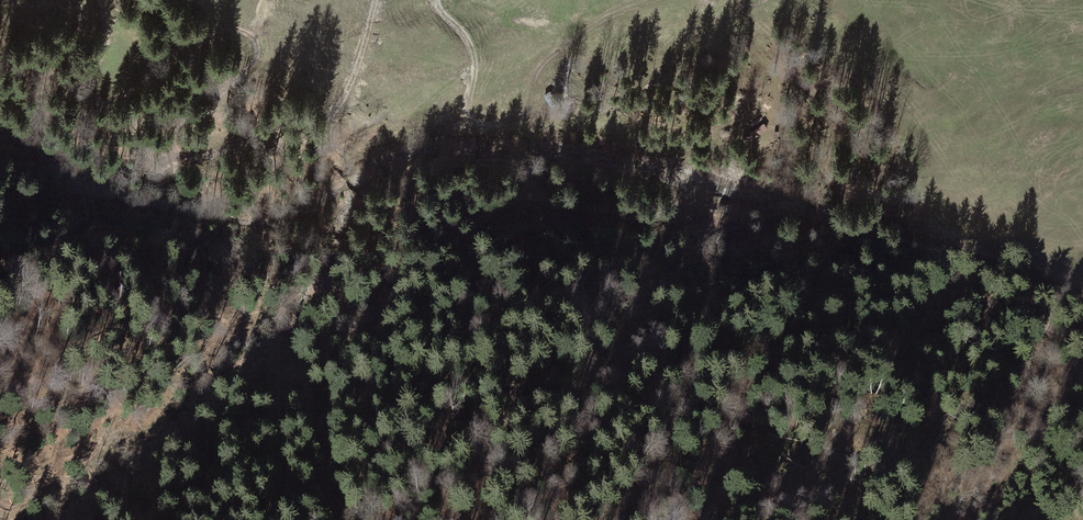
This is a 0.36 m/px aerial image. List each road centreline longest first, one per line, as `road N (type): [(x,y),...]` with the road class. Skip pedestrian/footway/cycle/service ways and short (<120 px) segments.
road 1 (track): [(1082,344),(812,236),(527,170),(338,323),(308,364)]
road 2 (track): [(377,0),(330,118),(267,128),(189,158),(176,154),(171,141),(176,125),(242,77),(258,56),(254,39),(237,31),(216,34),(104,107),(85,90),(104,49),(103,0)]
road 3 (track): [(1082,284),(959,243),(934,216),(816,175),(778,44),(717,0)]
road 4 (track): [(635,0),(595,21),(546,64),(530,132),(467,125),(471,56),(439,0)]

